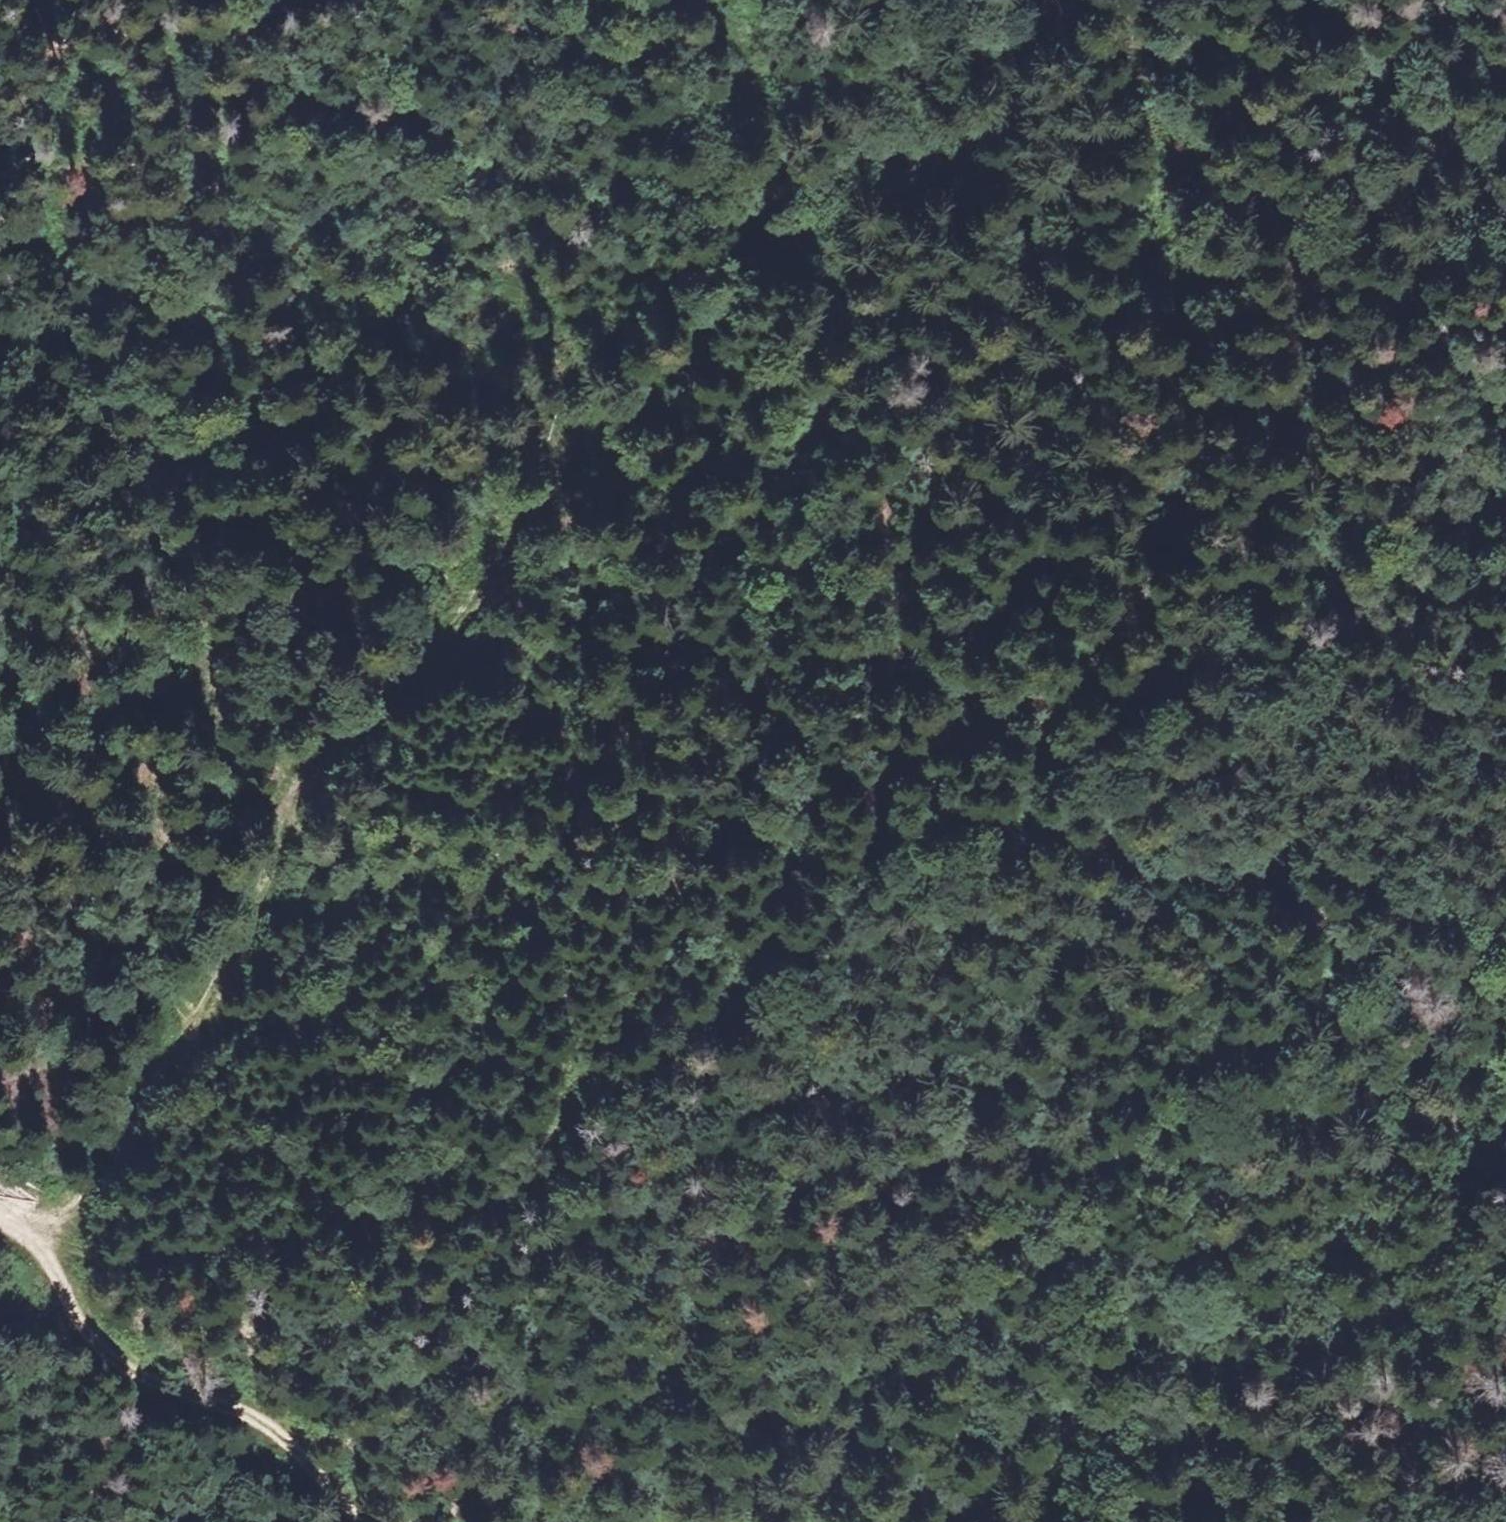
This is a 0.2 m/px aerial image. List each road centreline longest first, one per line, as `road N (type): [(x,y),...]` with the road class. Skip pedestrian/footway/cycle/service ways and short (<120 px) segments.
road 1 (track): [(375,1521),(249,1415),(161,1389),(117,1363),(93,1343),(39,1245),(16,1227)]
road 2 (track): [(16,1227),(115,1154),(195,1030)]
road 3 (track): [(16,1227),(76,1076)]

